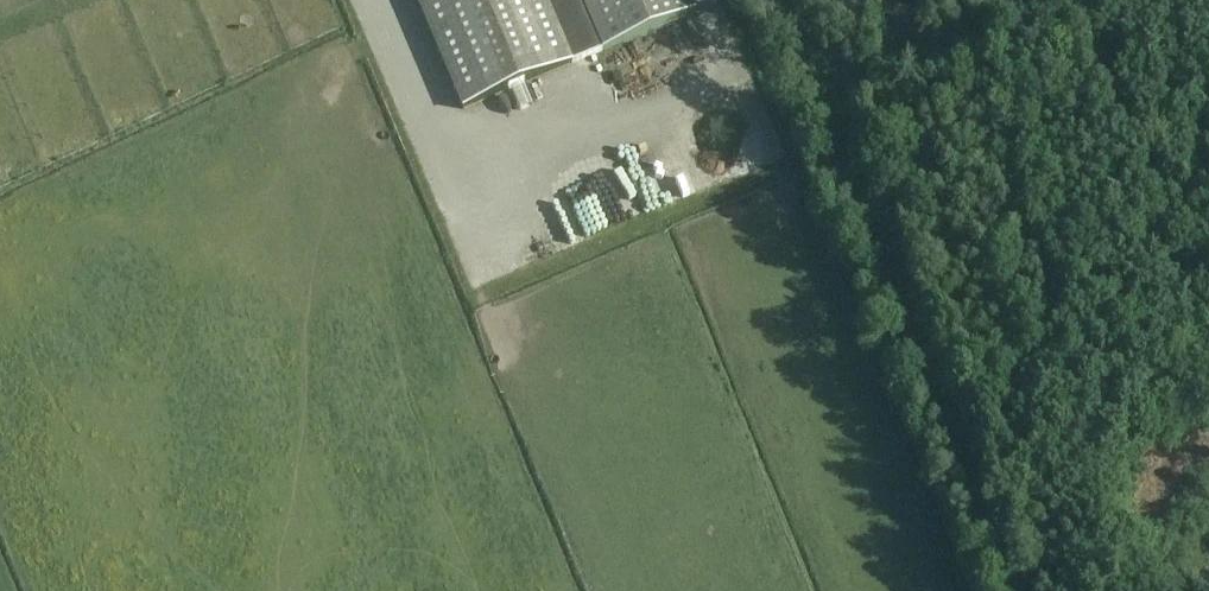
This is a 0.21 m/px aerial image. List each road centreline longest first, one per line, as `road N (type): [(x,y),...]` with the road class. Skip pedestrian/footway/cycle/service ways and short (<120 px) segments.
road 1 (track): [(783,0),(1016,590)]
road 2 (track): [(823,102),(1074,0)]

